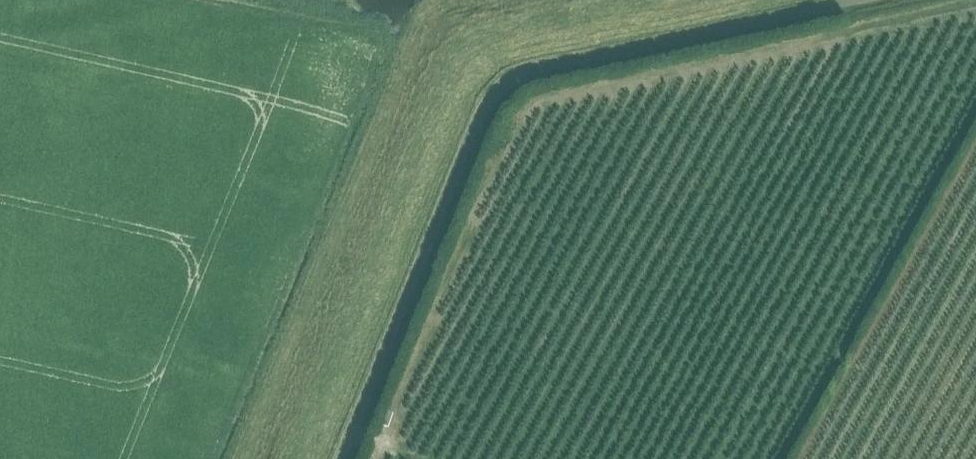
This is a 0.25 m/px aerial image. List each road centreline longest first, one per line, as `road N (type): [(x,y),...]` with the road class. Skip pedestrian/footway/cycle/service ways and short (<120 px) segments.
road 1 (unclassified): [(338,458),(478,116),(507,81),(860,0)]

